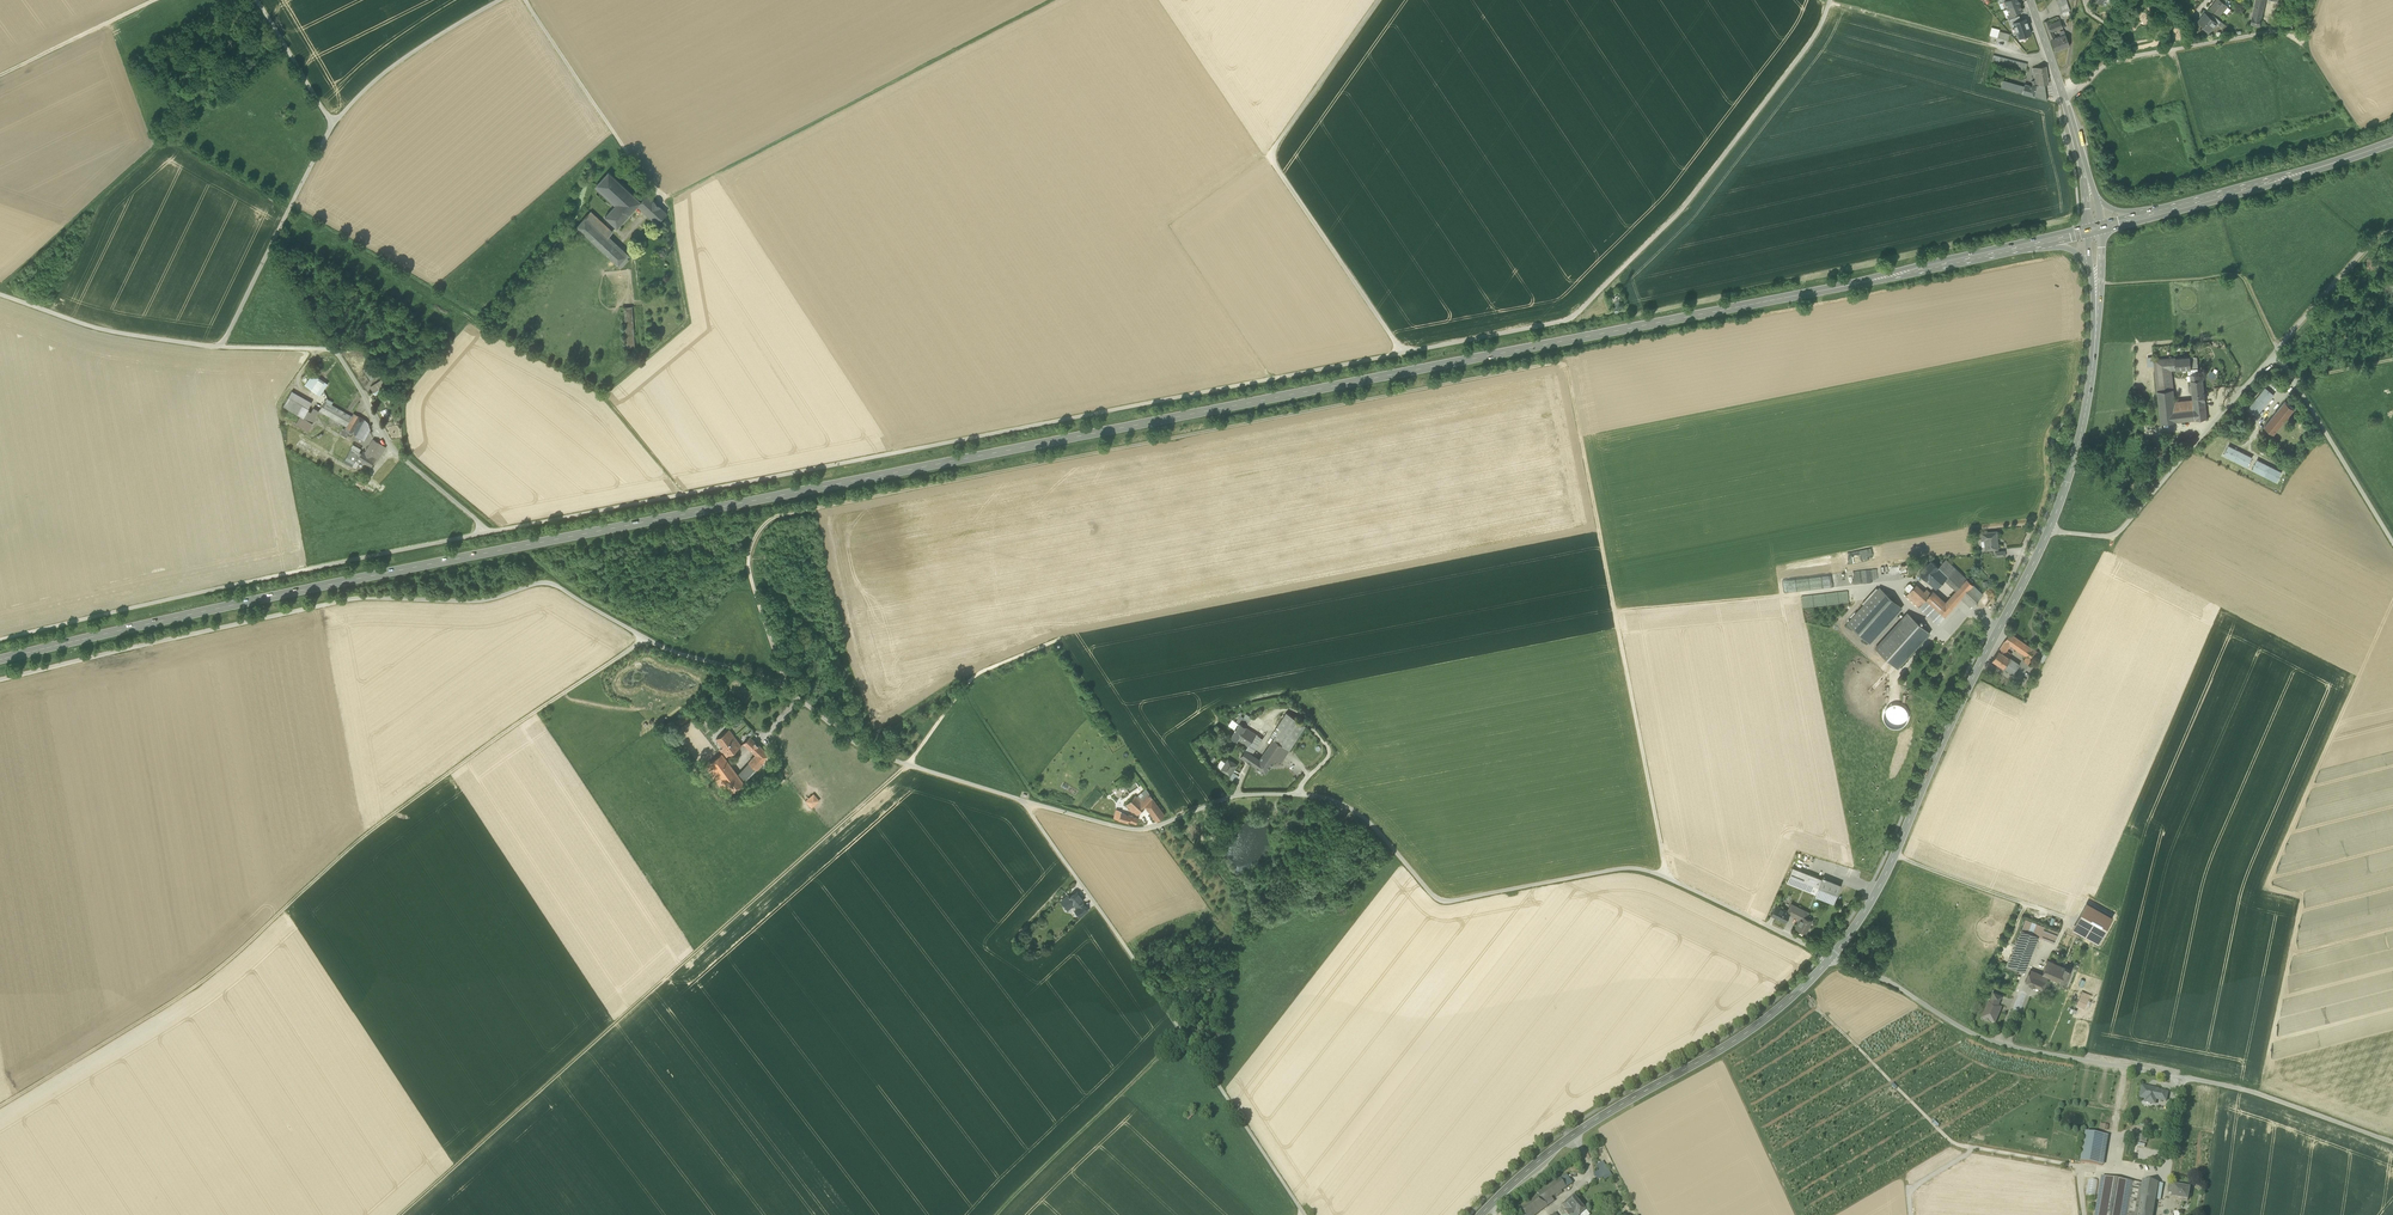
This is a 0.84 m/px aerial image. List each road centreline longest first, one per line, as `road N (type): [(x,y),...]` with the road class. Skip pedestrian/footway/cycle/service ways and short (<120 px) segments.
road 1 (primary): [(0,660),(404,569),(2035,243)]
road 2 (track): [(1830,0),(1819,30),(1680,212),(1563,322),(486,533),(0,639)]
road 3 (track): [(783,686),(749,572),(760,528),(778,516),(1559,363),(1568,376),(1668,879)]
road 4 (unclassified): [(1020,800),(864,749),(783,686),(647,639),(554,582),(485,600),(347,600),(0,679)]
road 5 (unclassified): [(1831,956),(1629,868),(1441,900),(1363,817),(1318,796),(1232,796),(1150,828),(1125,828),(1020,800)]
road 6 (track): [(401,1214),(908,765),(975,676),(1056,640)]
road 7 (track): [(647,639),(356,843),(206,979),(0,1107)]
road 8 (unclassified): [(2392,1143),(2250,1091),(1979,1037),(1831,956)]
road 9 (unclassified): [(1020,800),(1304,1214)]
road 10 (secondary): [(1831,956),(1881,882),(2049,530)]
road 11 (secondary): [(1481,1214),(1573,1136),(1759,1024),(1831,956)]
road 12 (track): [(1402,354),(1269,155),(1379,0)]
road 13 (unclassified): [(221,347),(333,348),(393,446),(486,533)]
road 14 (unclassified): [(2276,352),(2116,536),(2049,530)]
road 15 (track): [(1615,612),(1887,584)]
road 16 (track): [(996,1214),(1184,1033)]
road 17 (unclassified): [(331,125),(221,347)]
road 18 (primary): [(2158,213),(2392,142)]
road 19 (unclassified): [(525,0),(661,199)]
road 20 (unclassified): [(221,347),(91,328),(0,295)]
road 21 (residential): [(2064,98),(2118,60),(2277,32)]
road 22 (track): [(2100,283),(2237,274),(2276,352)]
road 23 (unclassified): [(2276,352),(2392,542)]
road 24 (unclassified): [(500,0),(402,59),(331,125)]
road 25 (secondary): [(2049,530),(2077,447),(2094,351)]
road 26 (track): [(161,0),(0,77)]
road 27 (unclassified): [(2392,229),(2358,257),(2276,352)]
road 28 (unclassified): [(256,0),(331,125)]
road 29 (track): [(2277,32),(2301,47),(2357,128)]
road 30 (secondary): [(2094,351),(2102,227)]

